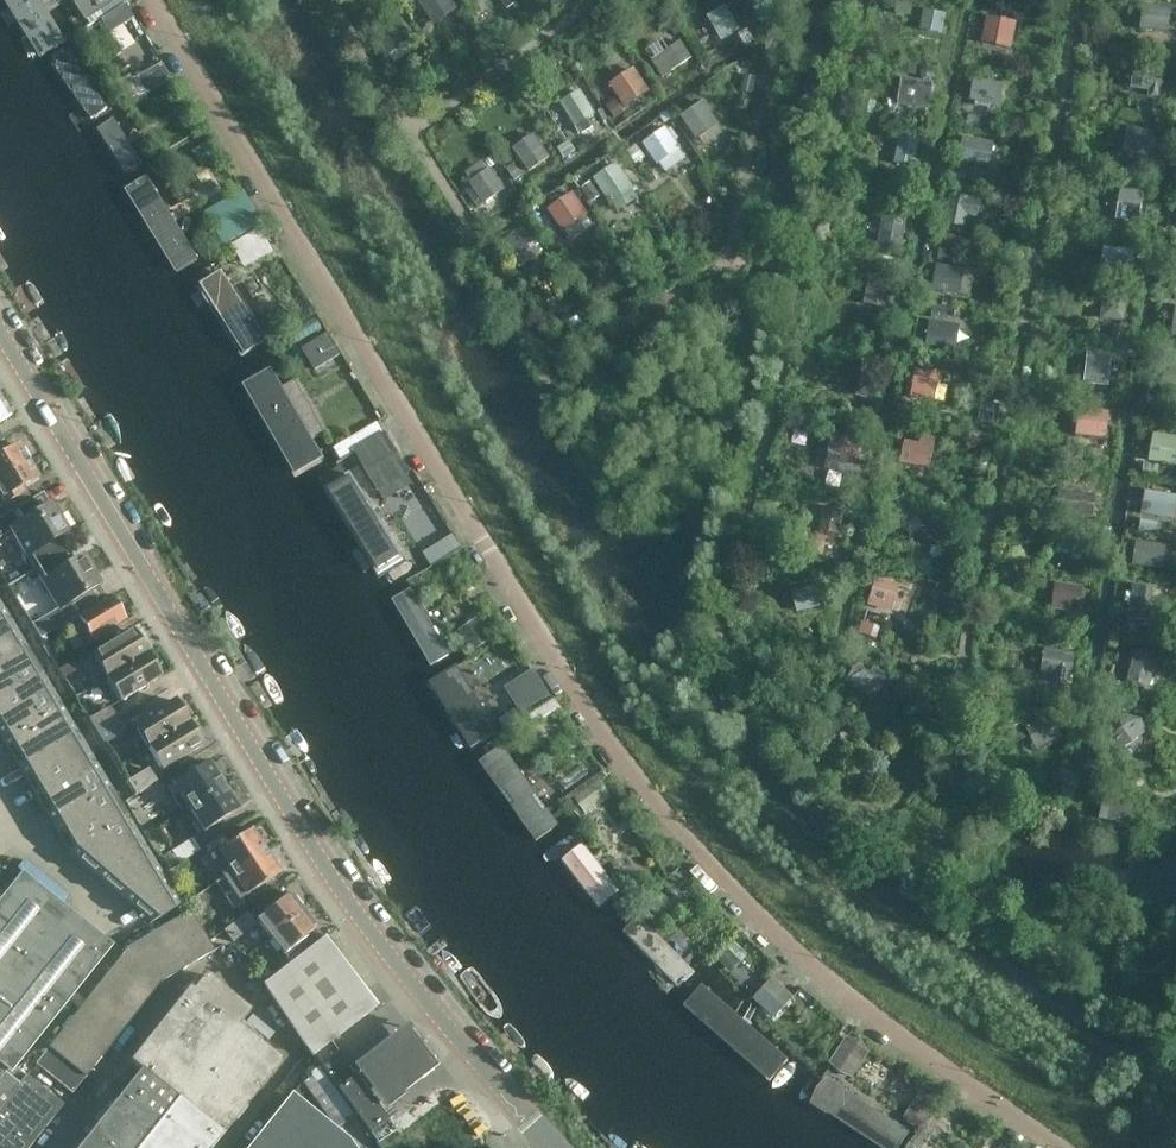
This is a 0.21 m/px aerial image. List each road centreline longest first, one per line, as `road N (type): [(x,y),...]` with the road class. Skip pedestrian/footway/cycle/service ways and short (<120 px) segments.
road 1 (residential): [(1059,1147),(875,1022),(794,955),(584,711),(150,0)]
road 2 (tertiary): [(555,1147),(353,905),(0,330)]

